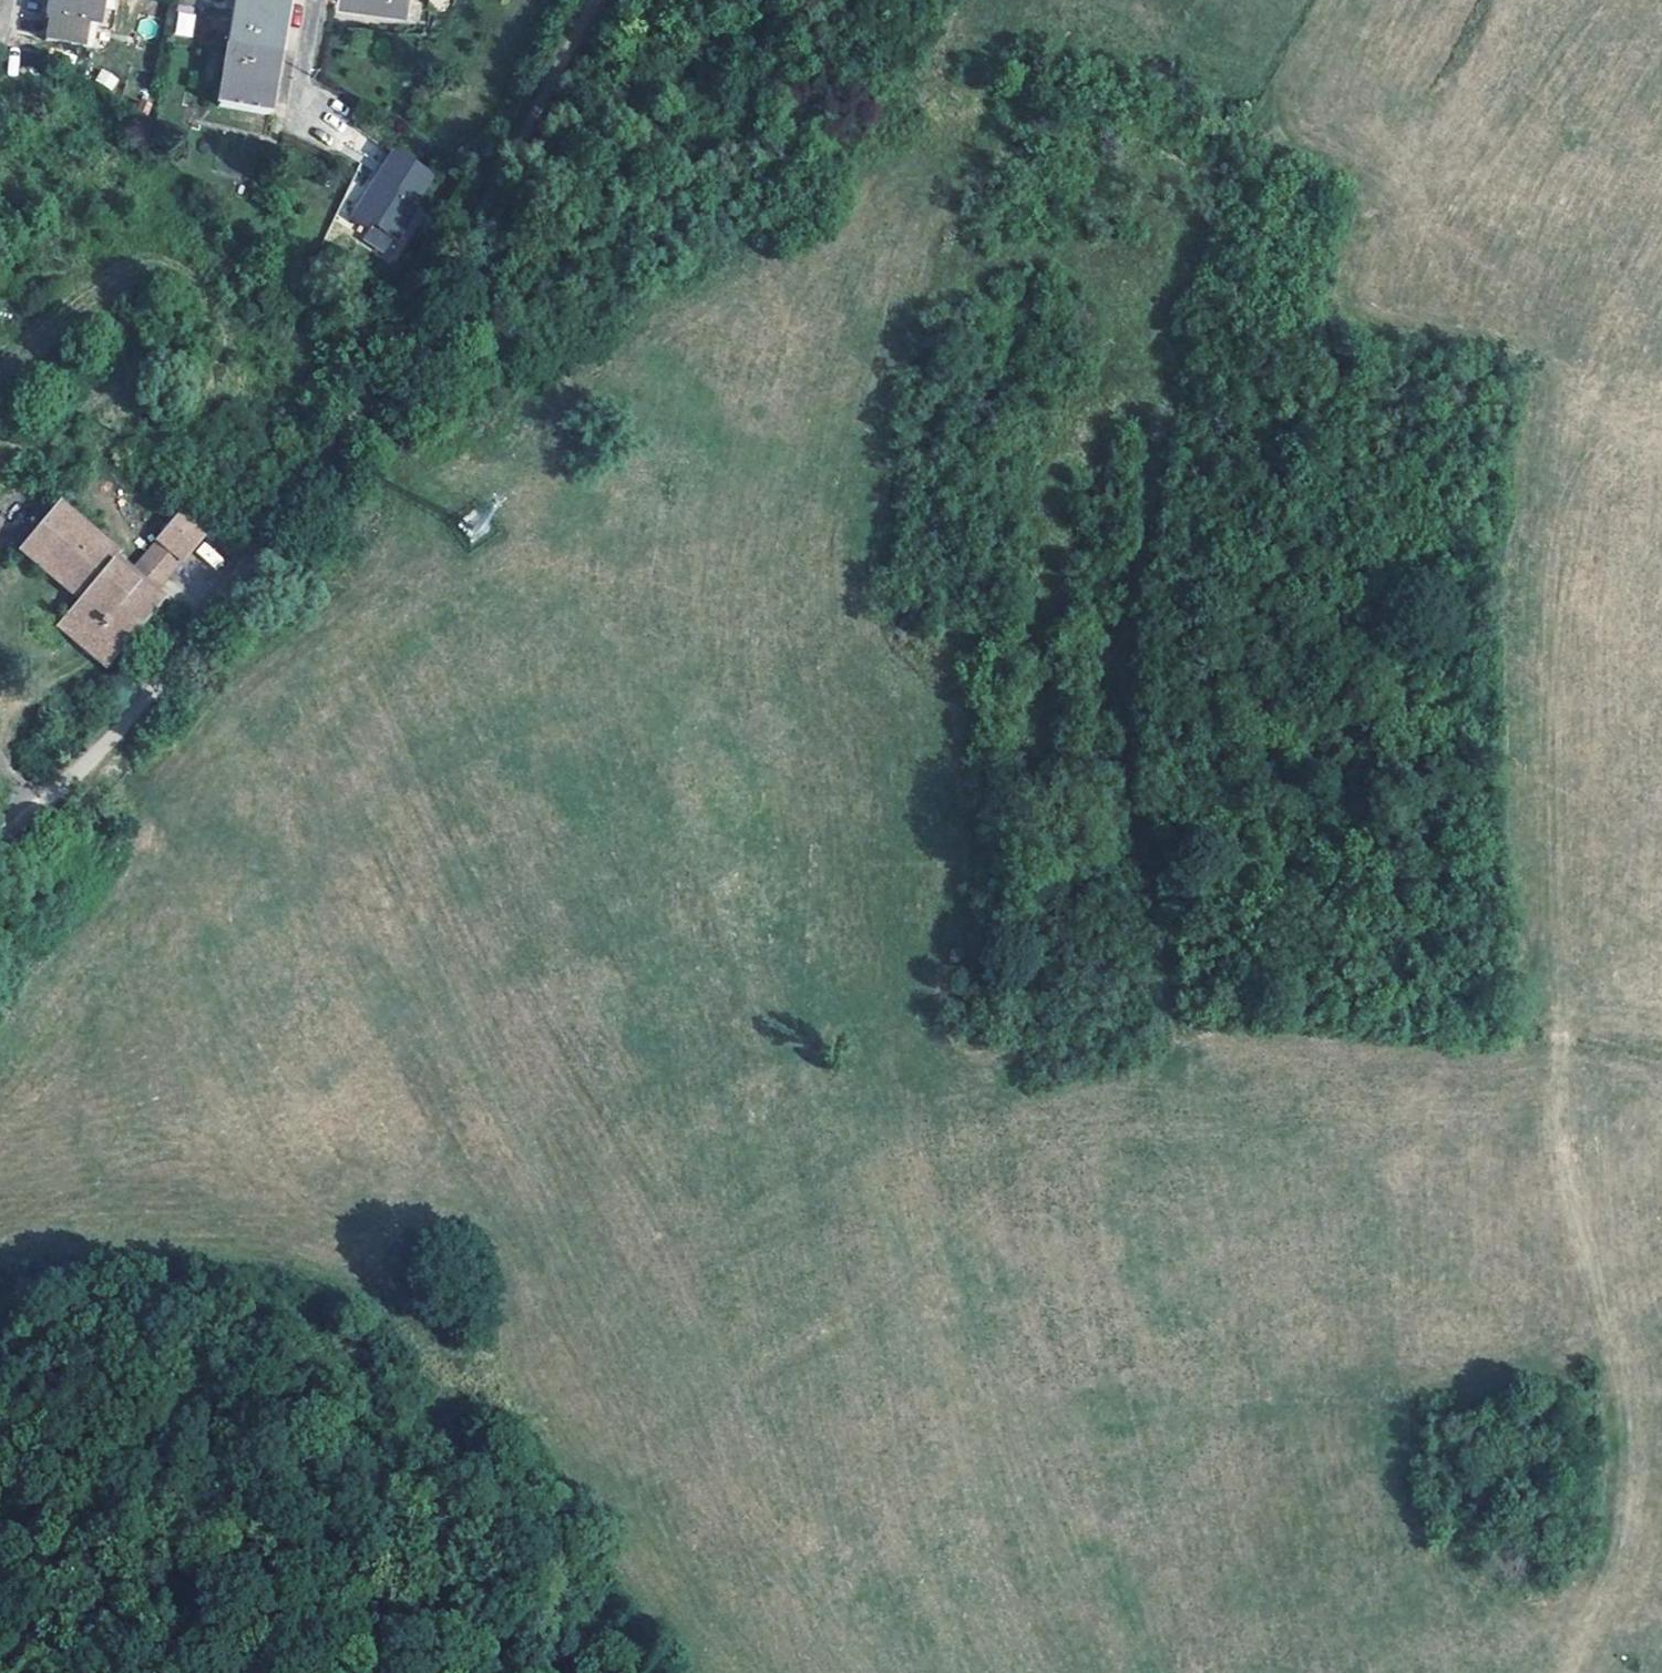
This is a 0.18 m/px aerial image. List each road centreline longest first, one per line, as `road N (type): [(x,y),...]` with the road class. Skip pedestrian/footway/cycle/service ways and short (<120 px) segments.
road 1 (residential): [(311,0),(283,127)]

